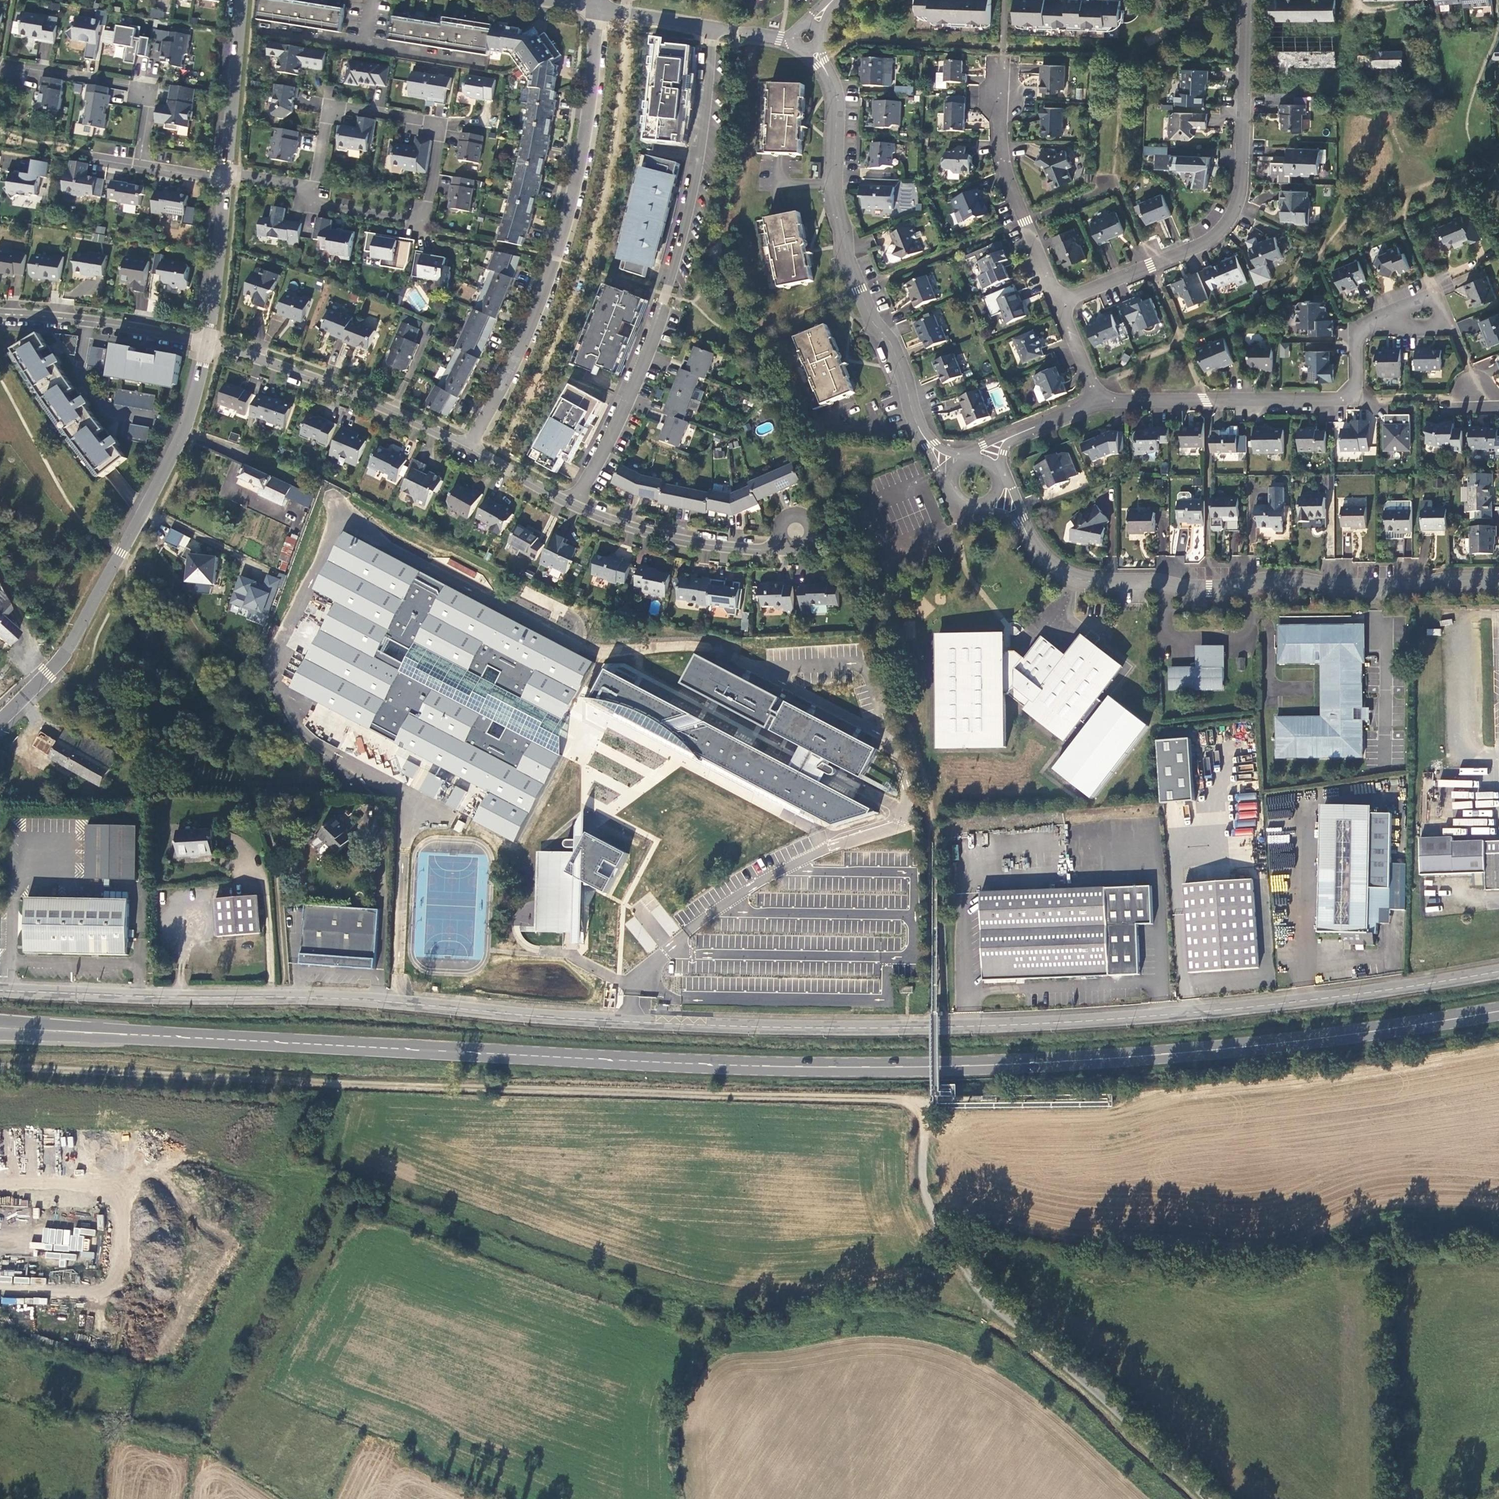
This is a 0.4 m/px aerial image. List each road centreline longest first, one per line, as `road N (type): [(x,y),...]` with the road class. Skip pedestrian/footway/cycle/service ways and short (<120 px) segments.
road 1 (tertiary): [(1498,973),(1164,1016),(873,1029),(0,991)]
road 2 (primary): [(221,1041),(762,1068),(989,1066),(1297,1042),(1498,1011)]
road 3 (track): [(923,1109),(901,1099),(0,1067)]
road 4 (track): [(1207,1498),(970,1276),(924,1190),(923,1109)]
road 5 (residential): [(713,27),(698,160),(668,296),(627,405),(574,505)]
road 6 (tertiary): [(1031,543),(1077,578),(1195,590),(1270,581),(1375,589),(1498,580)]
road 7 (residential): [(598,11),(581,161),(555,258),(469,448)]
road 8 (tertiary): [(208,344),(184,431),(73,642),(0,722)]
road 9 (residential): [(314,188),(330,104),(441,124),(424,223),(311,203)]
road 10 (residential): [(1060,303),(1193,250),(1231,217),(1240,185),(1247,0)]
road 11 (residential): [(1398,319),(1361,334),(1356,399),(1098,401)]
road 12 (tertiary): [(832,83),(835,195),(847,260),(873,323),(890,342),(918,426)]
road 13 (residential): [(208,344),(325,382),(469,448)]
road 14 (residential): [(574,505),(642,530),(731,548),(771,549),(797,531)]
road 15 (residential): [(139,165),(151,89),(25,69),(0,78)]
road 16 (primary): [(221,1041),(0,1022)]
road 17 (primary): [(0,1035),(221,1041)]
road 18 (residential): [(1060,303),(1003,164),(1001,96)]
road 19 (residential): [(0,313),(208,344)]
road 20 (tertiary): [(242,0),(227,177)]
road 21 (tertiary): [(227,177),(208,344)]
road 22 (residential): [(469,448),(574,505)]

